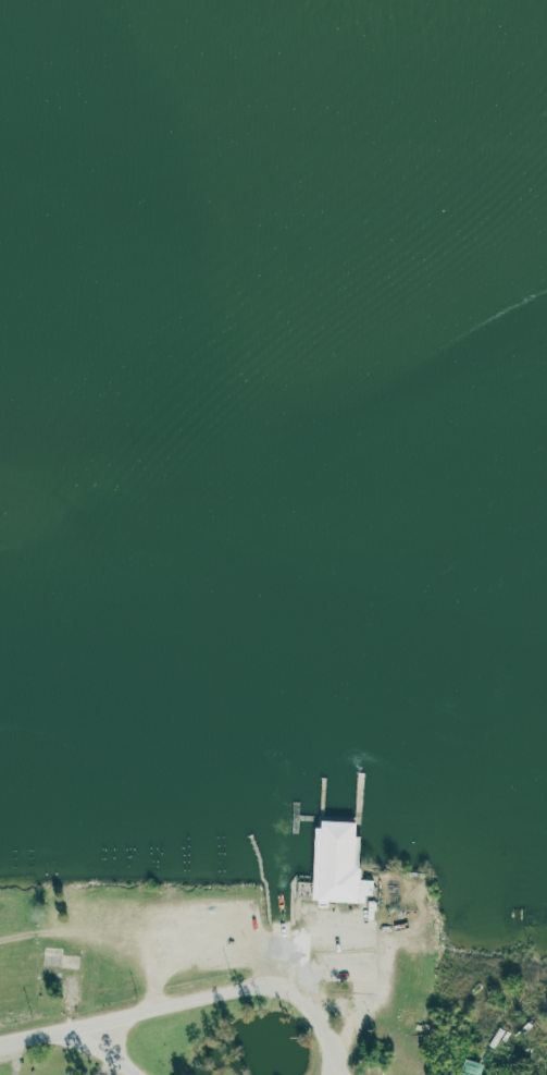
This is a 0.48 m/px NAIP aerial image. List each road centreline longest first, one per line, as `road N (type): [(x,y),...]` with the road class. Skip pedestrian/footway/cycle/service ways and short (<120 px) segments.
road 1 (residential): [(0,1044),(271,989),(310,1006),(347,1074)]

